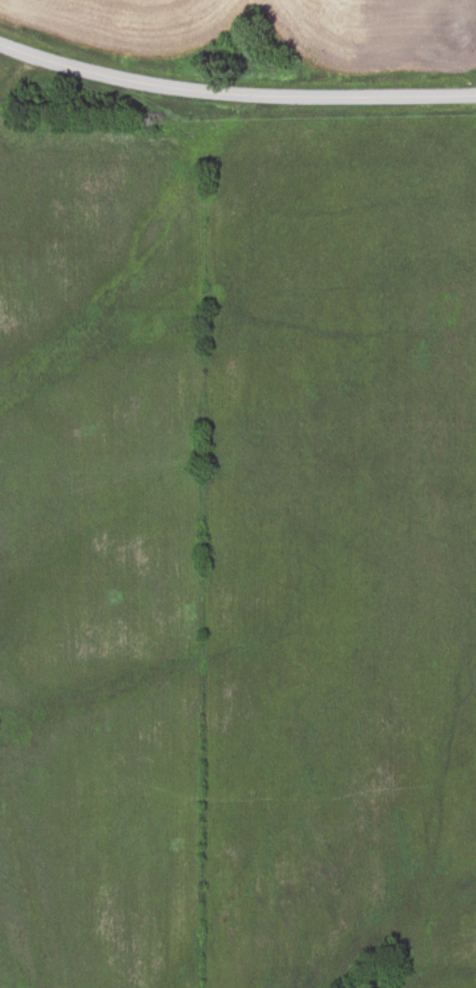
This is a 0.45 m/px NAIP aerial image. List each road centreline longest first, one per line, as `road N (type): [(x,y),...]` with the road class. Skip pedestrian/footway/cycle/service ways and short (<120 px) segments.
road 1 (tertiary): [(0,40),(76,66),(290,96),(475,94)]

